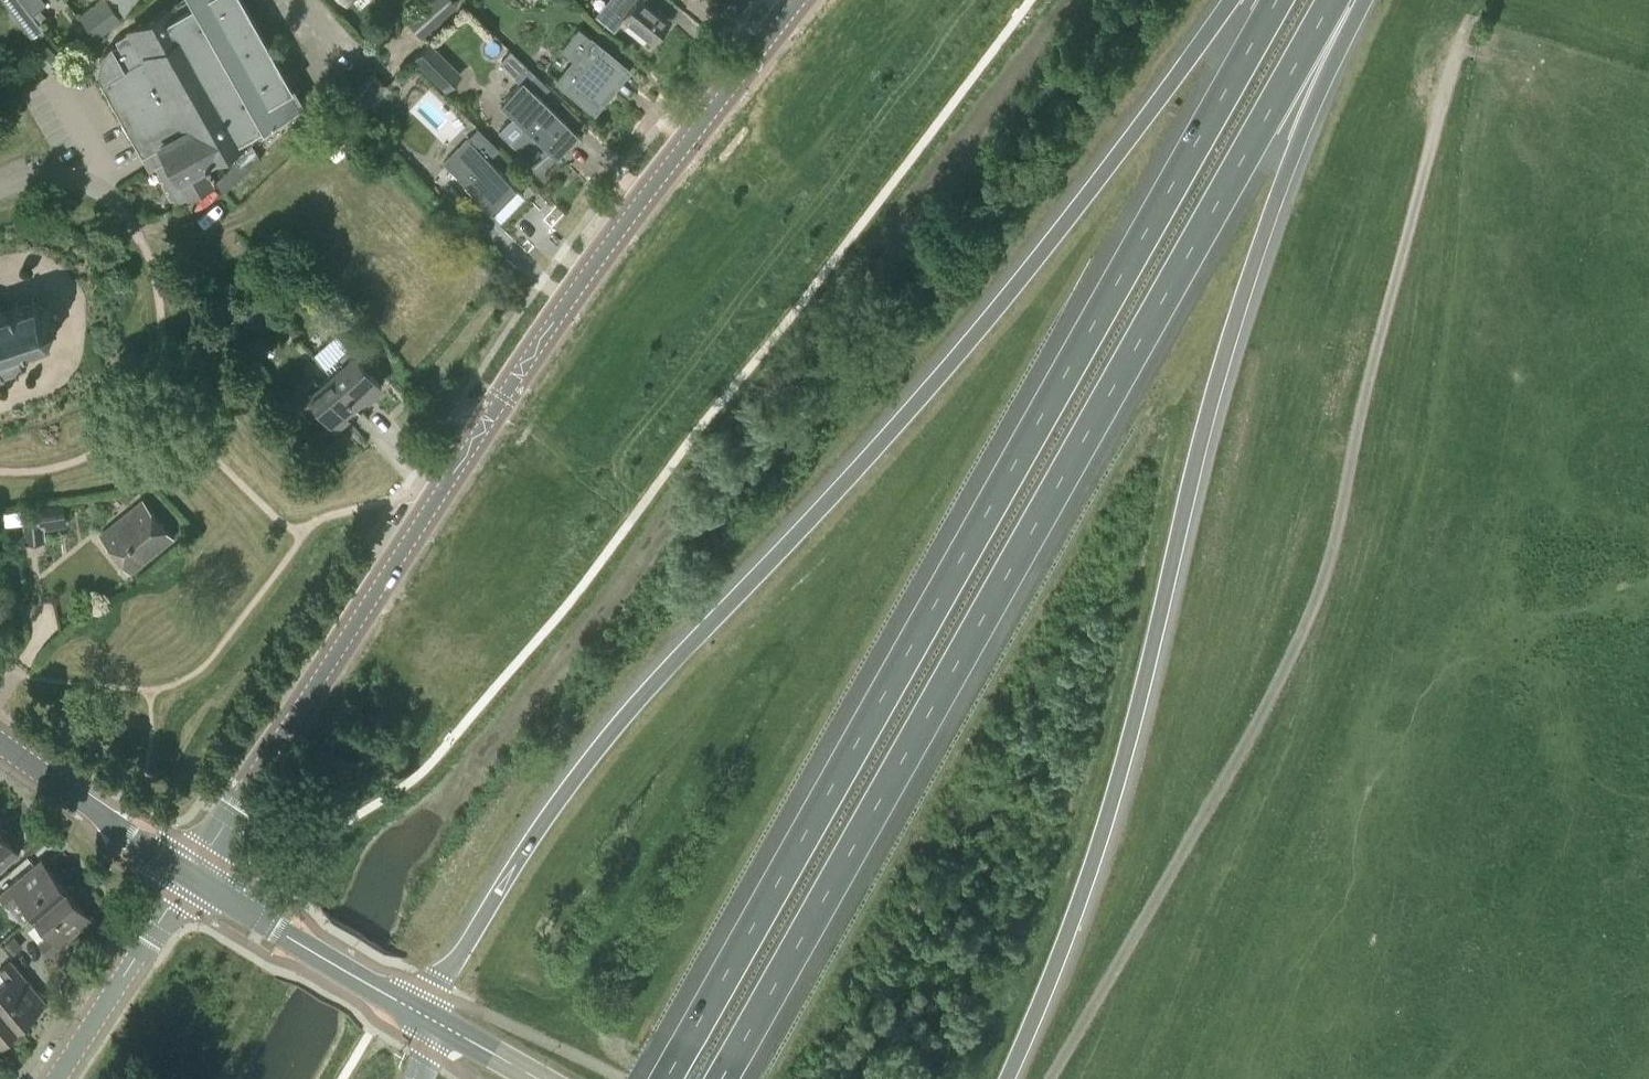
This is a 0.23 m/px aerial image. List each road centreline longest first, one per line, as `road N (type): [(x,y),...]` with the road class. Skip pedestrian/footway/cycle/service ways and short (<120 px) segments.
road 1 (motorway): [(1241,0),(911,410),(749,574),(584,771),(537,832),(424,1019)]
road 2 (motorway): [(724,1078),(1338,0)]
road 3 (motorway): [(1277,0),(666,1078)]
road 4 (motorway): [(1011,1078),(1056,964),(1356,0)]
road 5 (unclassified): [(1054,1078),(1247,745),(1334,553),(1435,129),(1447,31)]
road 6 (unclassified): [(192,877),(618,230),(799,0)]
road 7 (unclassified): [(59,1078),(192,877)]
road 8 (secondary): [(424,1019),(283,934)]
road 9 (secondary): [(83,799),(192,877)]

